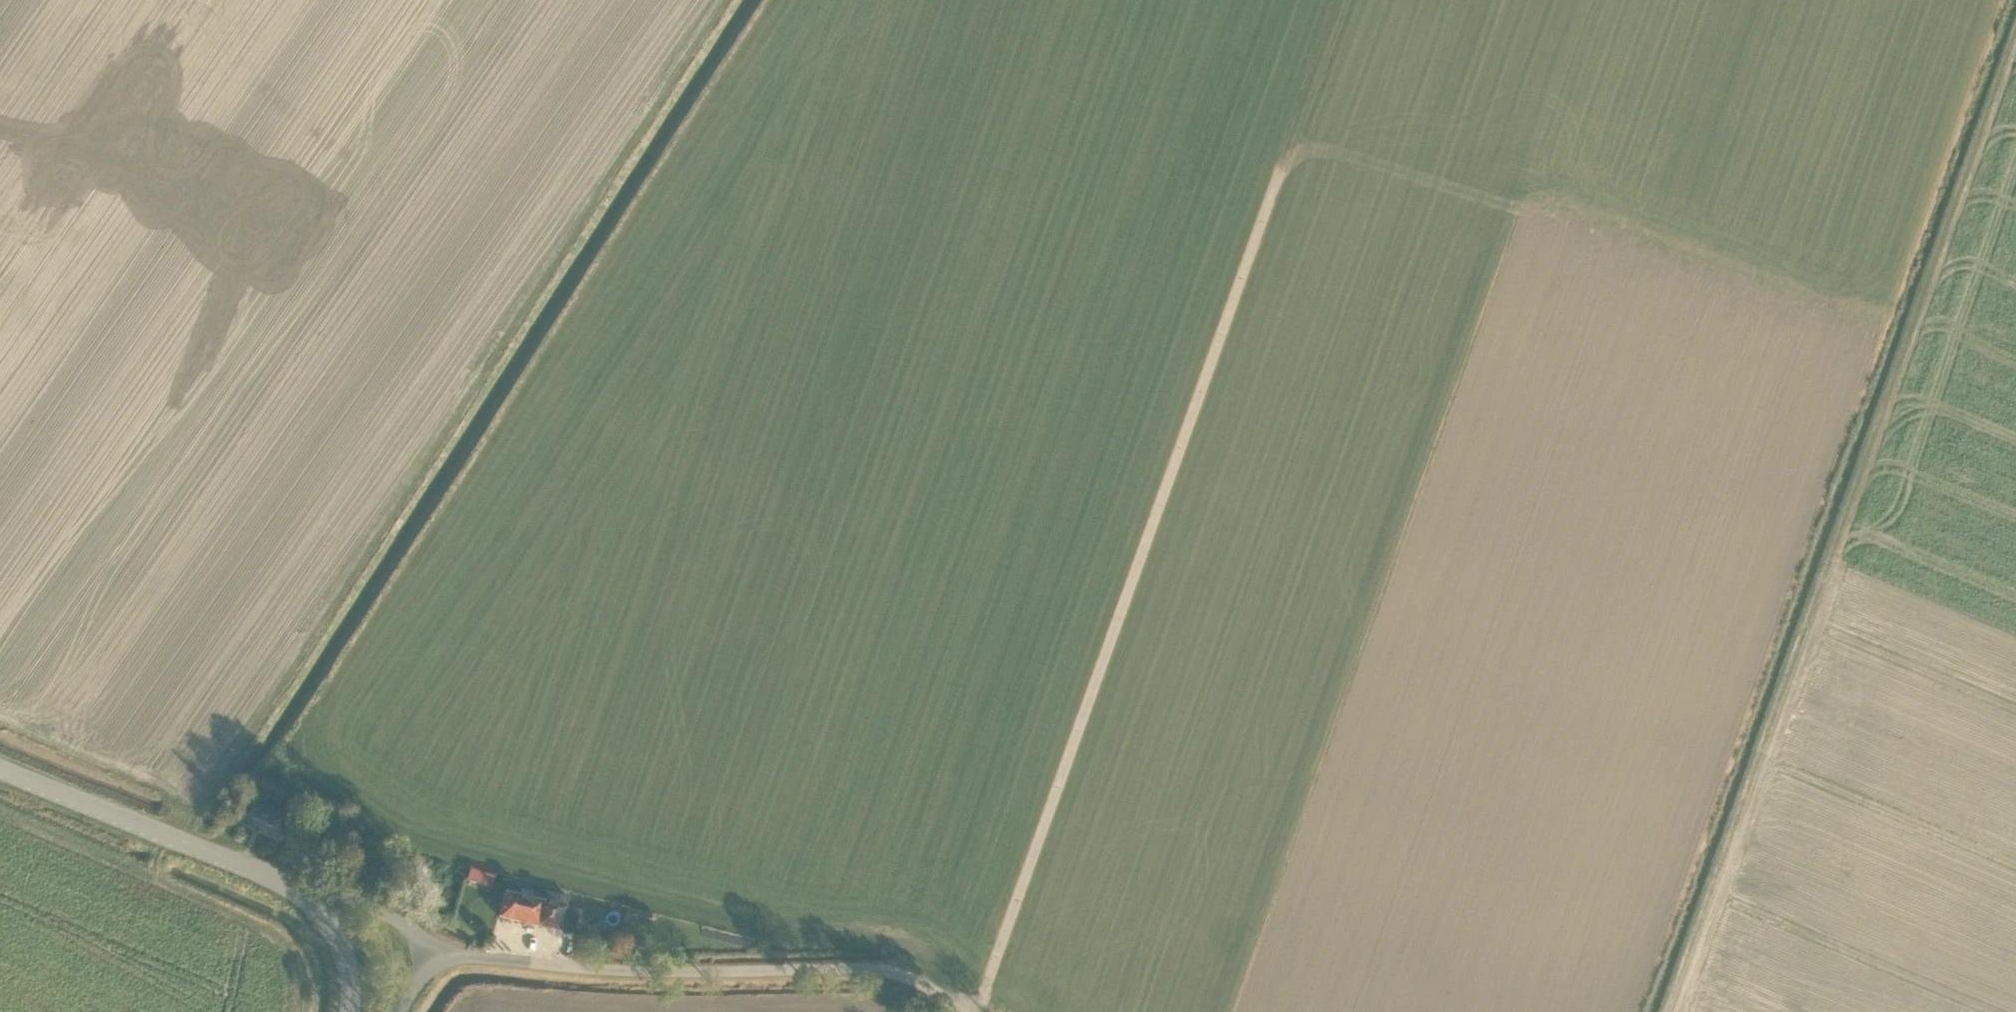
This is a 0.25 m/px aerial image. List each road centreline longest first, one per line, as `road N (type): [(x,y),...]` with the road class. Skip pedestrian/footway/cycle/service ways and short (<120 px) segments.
road 1 (unclassified): [(961,1011),(918,981),(872,967),(587,968),(437,954)]
road 2 (tertiary): [(298,891),(0,767)]
road 3 (unclassified): [(437,954),(382,912),(333,893),(298,891)]
road 4 (tertiary): [(349,1011),(343,961),(327,923),(298,891)]

